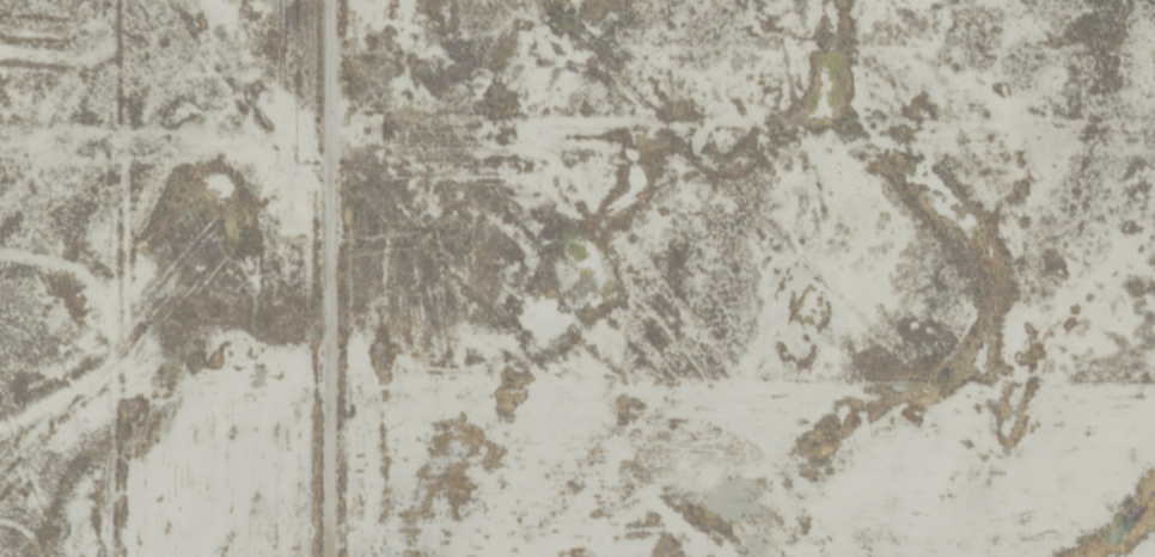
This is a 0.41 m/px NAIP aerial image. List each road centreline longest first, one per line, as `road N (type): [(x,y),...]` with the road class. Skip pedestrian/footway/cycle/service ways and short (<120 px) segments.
road 1 (track): [(334,556),(338,0)]

